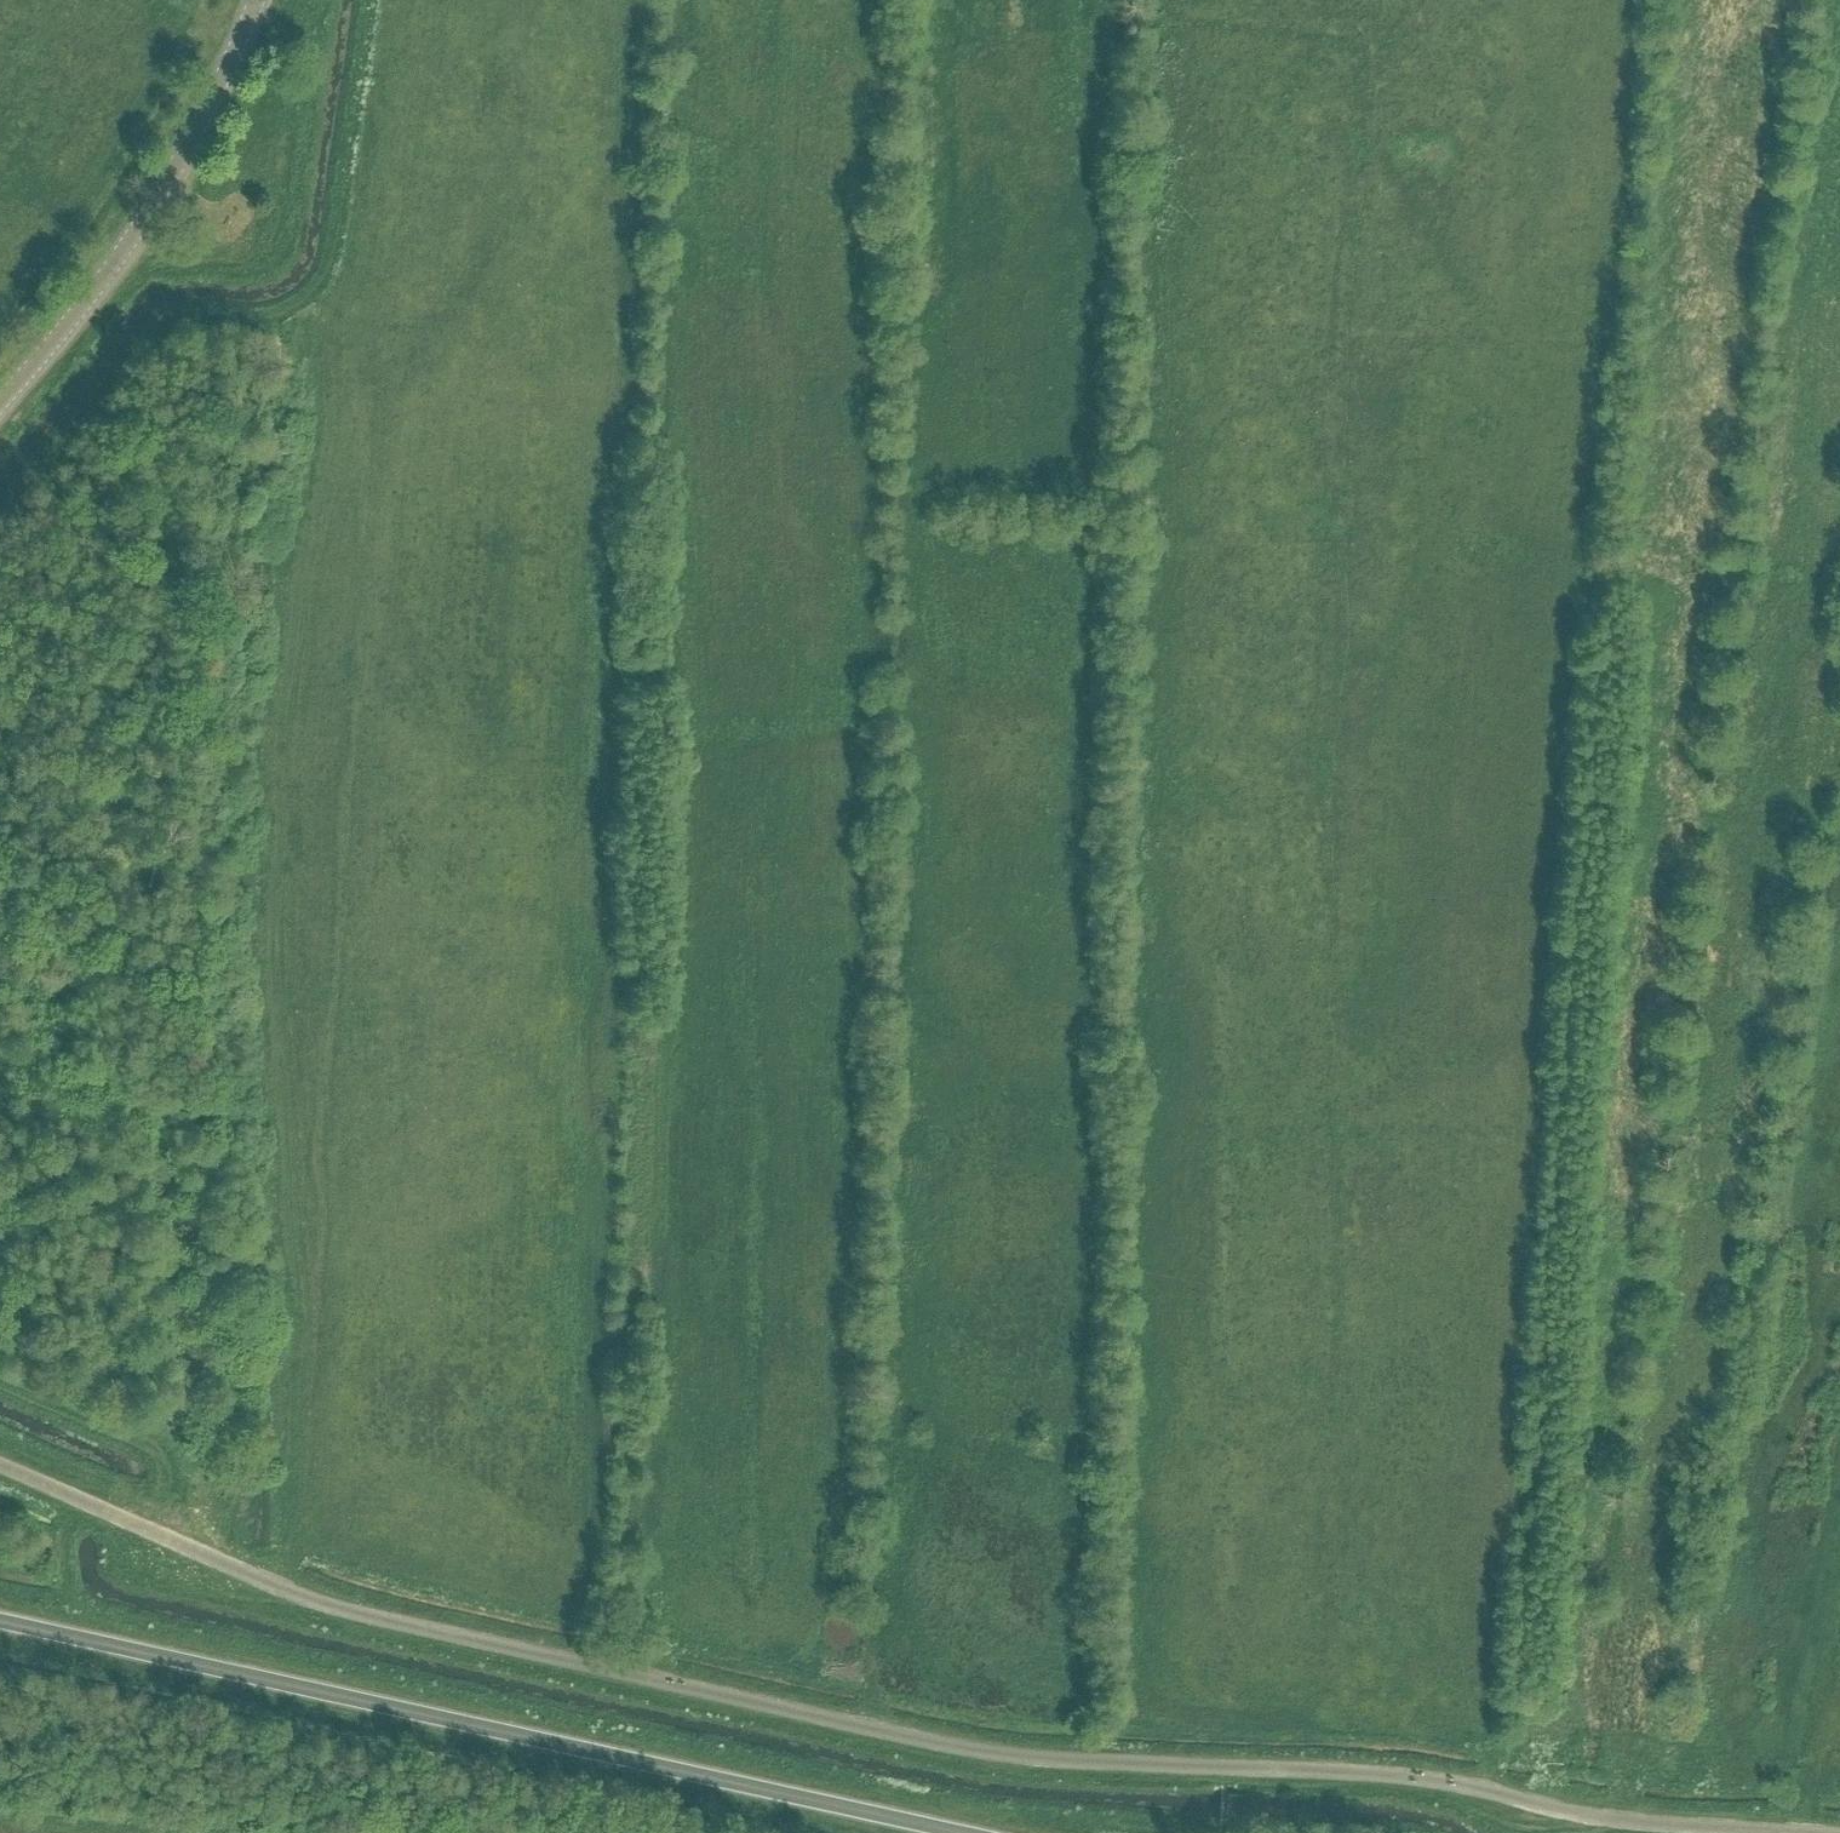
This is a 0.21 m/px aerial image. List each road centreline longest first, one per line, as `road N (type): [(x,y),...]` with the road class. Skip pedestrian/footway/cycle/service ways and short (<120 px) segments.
road 1 (unclassified): [(1839,1832),(1558,1807),(1406,1772),(977,1750),(355,1612),(0,1463)]
road 2 (trunk): [(966,1832),(0,1622)]
road 3 (track): [(364,0),(328,258),(316,285),(287,306),(183,320),(153,335),(0,514)]
road 4 (tertiary): [(254,0),(169,179),(101,280),(0,404)]
road 5 (track): [(0,1379),(171,1462),(180,1495),(165,1538)]

